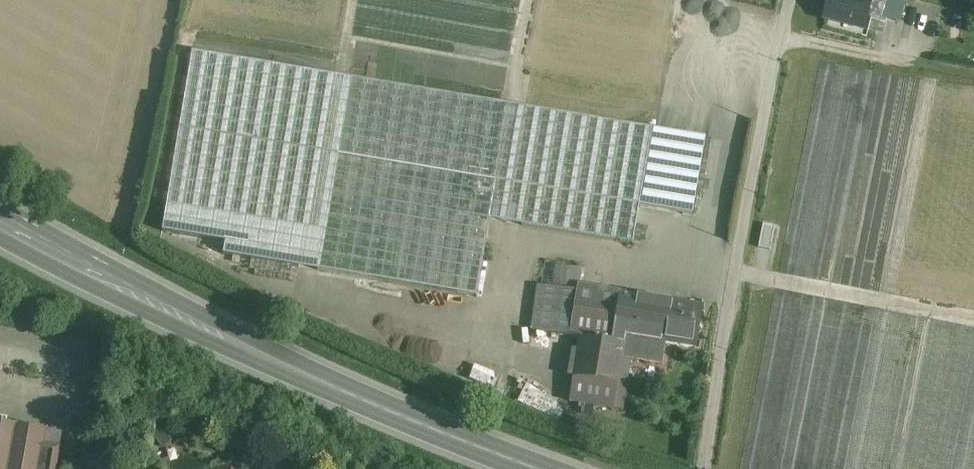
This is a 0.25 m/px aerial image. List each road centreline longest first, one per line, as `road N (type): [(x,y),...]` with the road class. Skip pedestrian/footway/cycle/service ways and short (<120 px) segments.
road 1 (secondary): [(0,220),(338,392),(539,468)]
road 2 (residential): [(790,0),(707,468)]

